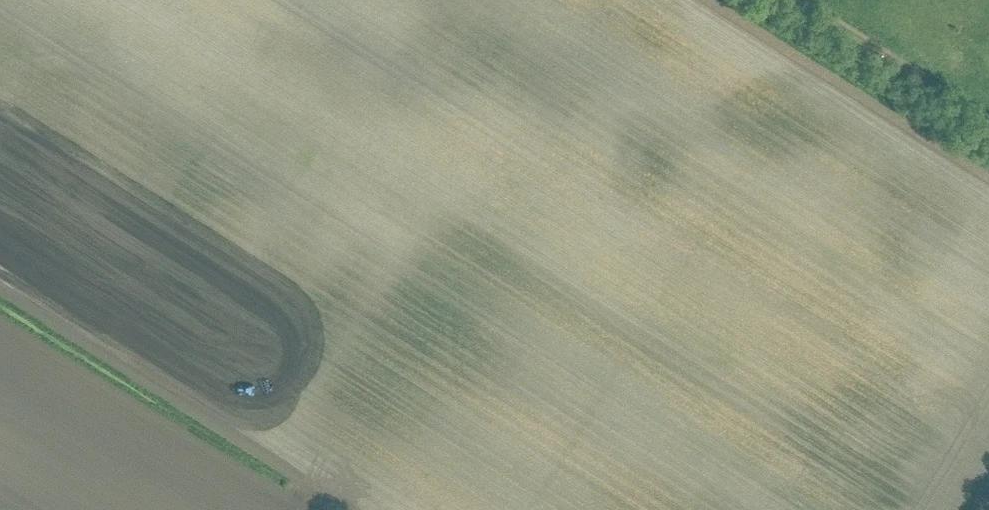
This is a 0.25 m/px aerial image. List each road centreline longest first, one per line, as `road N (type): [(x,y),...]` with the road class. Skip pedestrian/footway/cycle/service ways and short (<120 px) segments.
road 1 (track): [(803,0),(988,118)]

